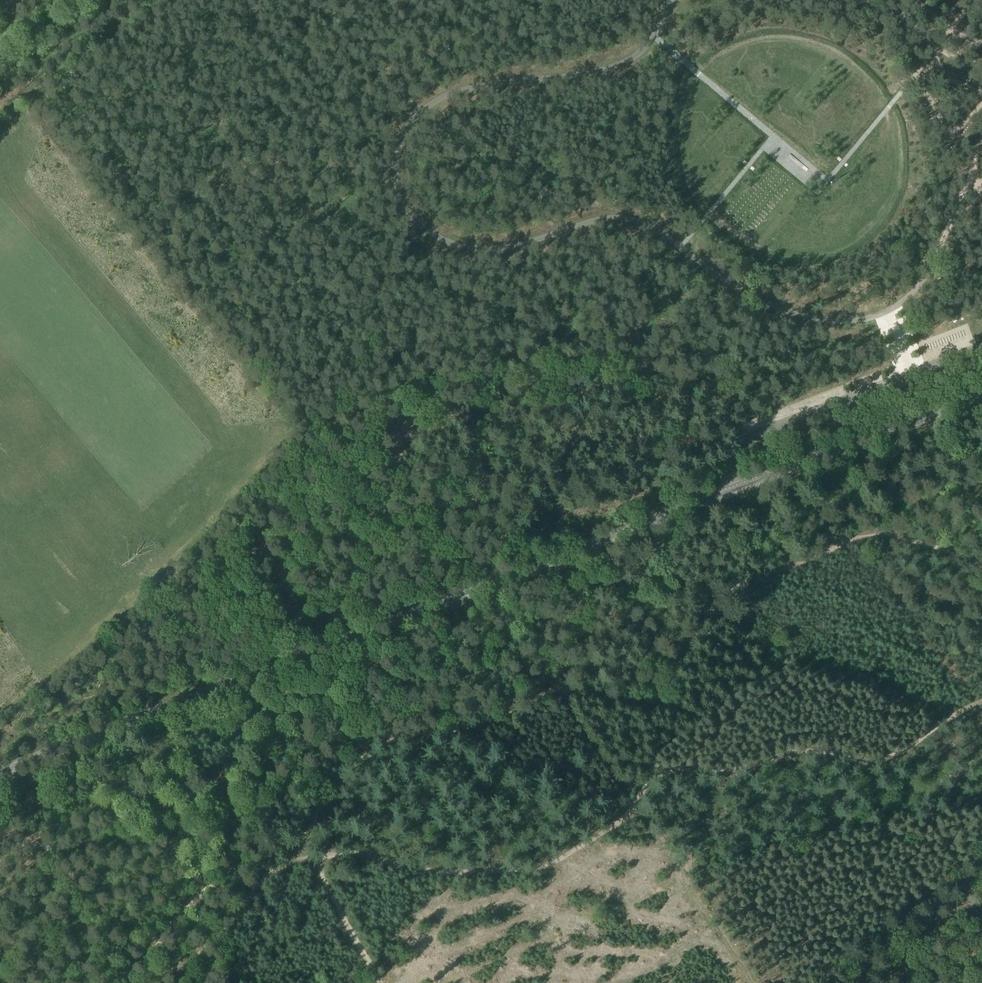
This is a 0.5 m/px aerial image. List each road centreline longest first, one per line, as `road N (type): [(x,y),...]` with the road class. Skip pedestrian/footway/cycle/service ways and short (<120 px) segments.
road 1 (track): [(981,704),(880,761),(803,752),(728,772),(667,774),(608,831),(530,871),(438,873),(361,855),(288,865),(262,880),(197,957),(168,973),(115,967),(53,852),(21,846),(0,856)]
road 2 (track): [(981,181),(967,186),(903,301),(842,322),(773,306),(639,224),(608,217),(498,248),(453,243),(408,213),(397,154),(399,136),(418,111),(468,88),(624,62),(656,29),(663,0)]
road 3 (track): [(135,982),(189,902),(247,859),(300,843),(335,777),(372,746),(480,727),(564,692),(657,710),(671,698),(701,622),(726,596),(855,540),(904,540),(981,566)]
road 4 (tertiary): [(0,772),(897,426)]
road 5 (track): [(635,803),(754,982)]
road 6 (track): [(376,982),(300,843)]
road 7 (track): [(418,111),(342,22),(307,0)]

